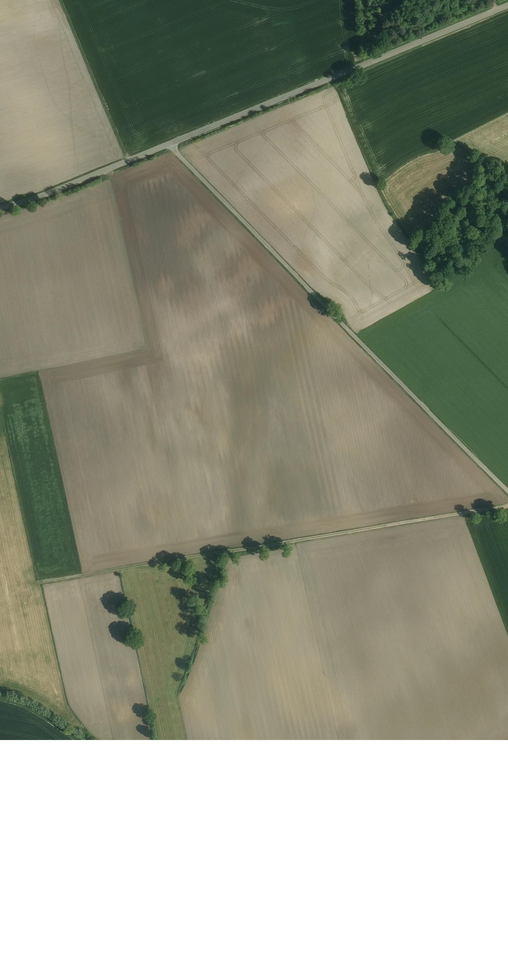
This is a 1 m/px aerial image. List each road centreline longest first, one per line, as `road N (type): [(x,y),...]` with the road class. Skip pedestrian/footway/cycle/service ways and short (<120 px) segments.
road 1 (unclassified): [(169,145),(507,492)]
road 2 (unclassified): [(507,5),(169,145)]
road 3 (track): [(507,506),(187,559)]
road 4 (unclassified): [(169,145),(0,208)]
road 5 (track): [(57,0),(128,160)]
road 6 (track): [(39,583),(187,559)]

